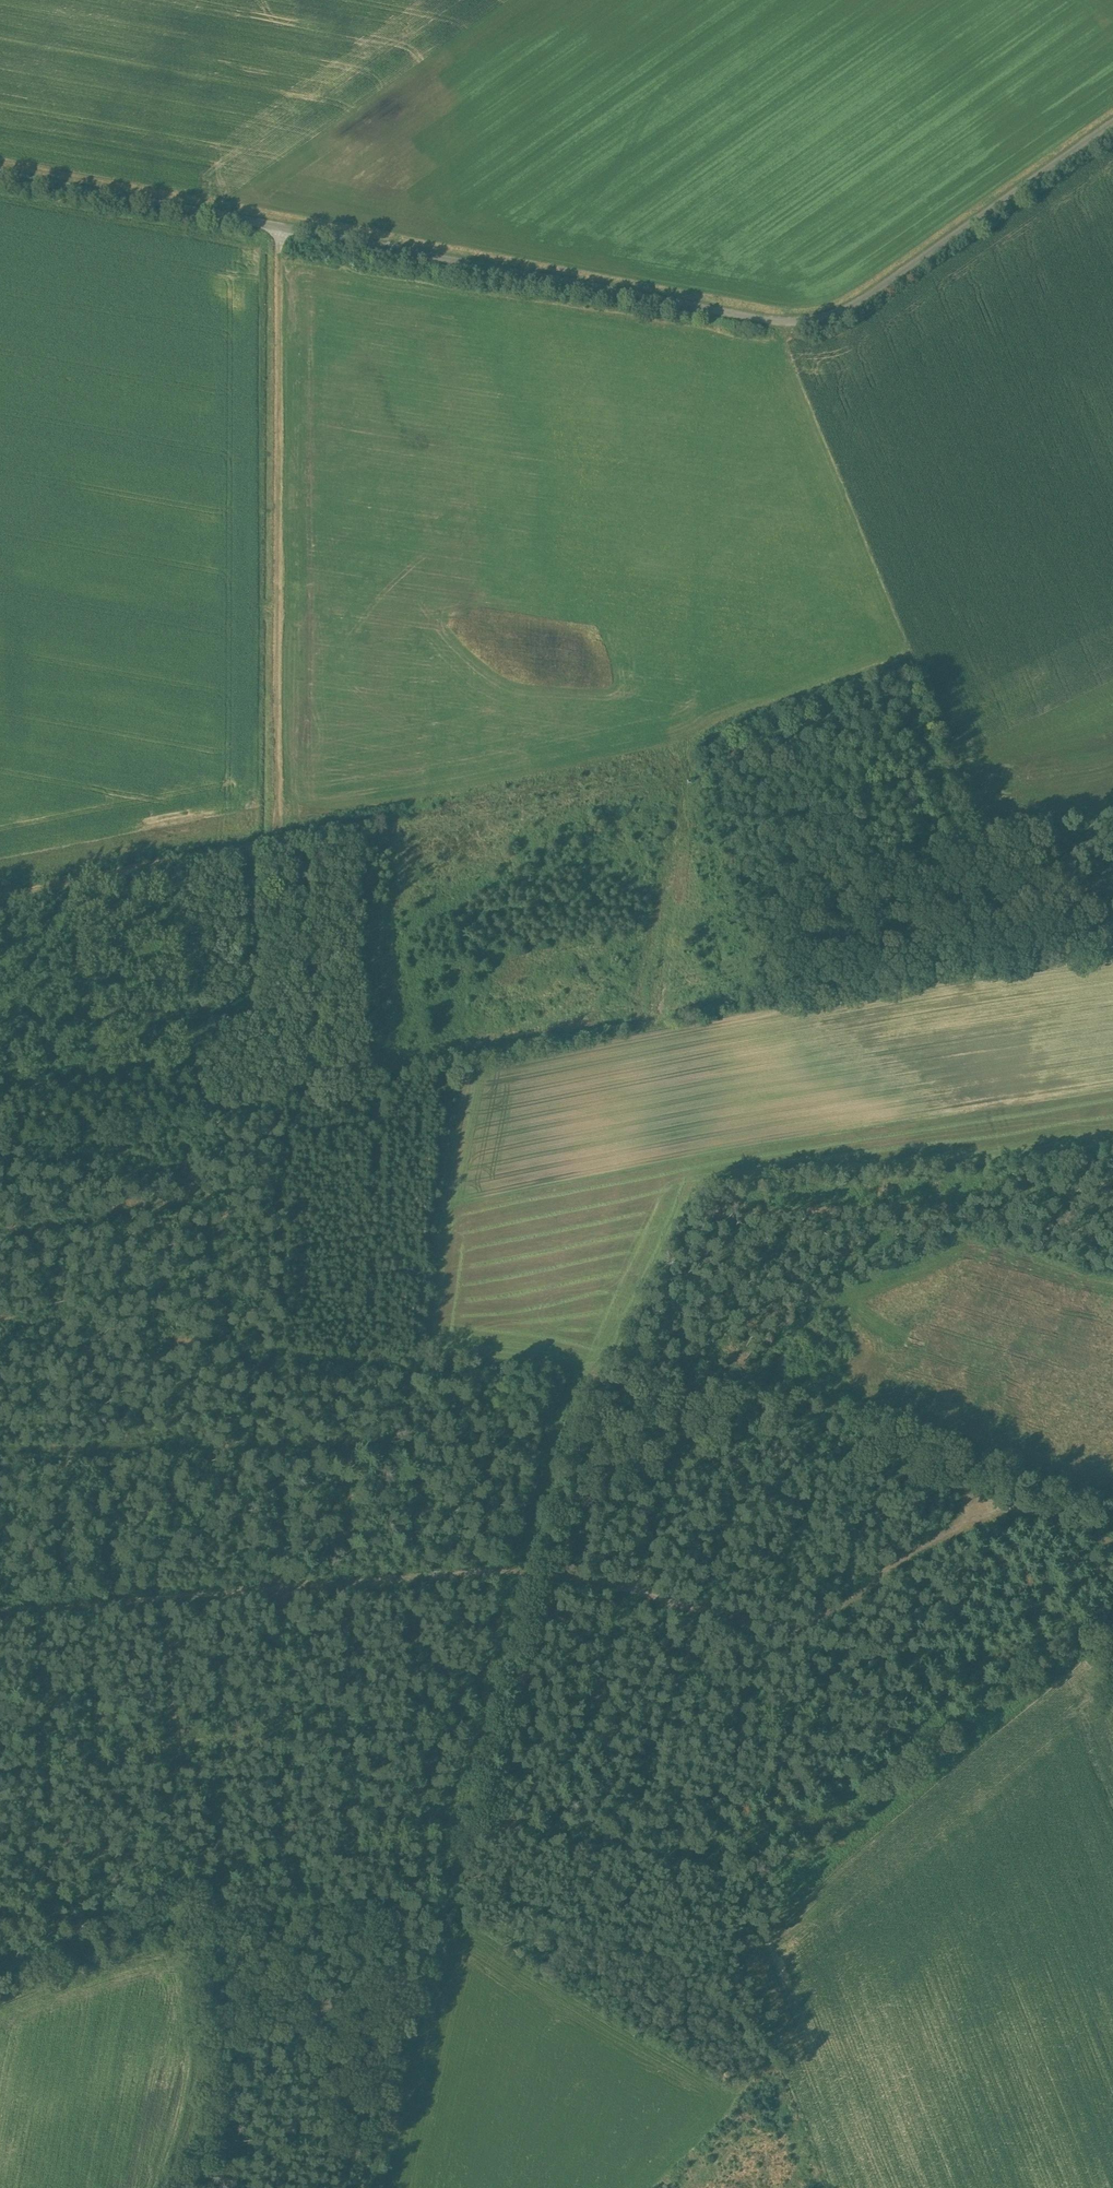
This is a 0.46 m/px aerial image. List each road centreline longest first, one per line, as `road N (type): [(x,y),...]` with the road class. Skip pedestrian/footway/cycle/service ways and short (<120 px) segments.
road 1 (unclassified): [(0,174),(787,321),(861,300),(1112,122)]
road 2 (track): [(280,226),(277,838),(0,898)]

